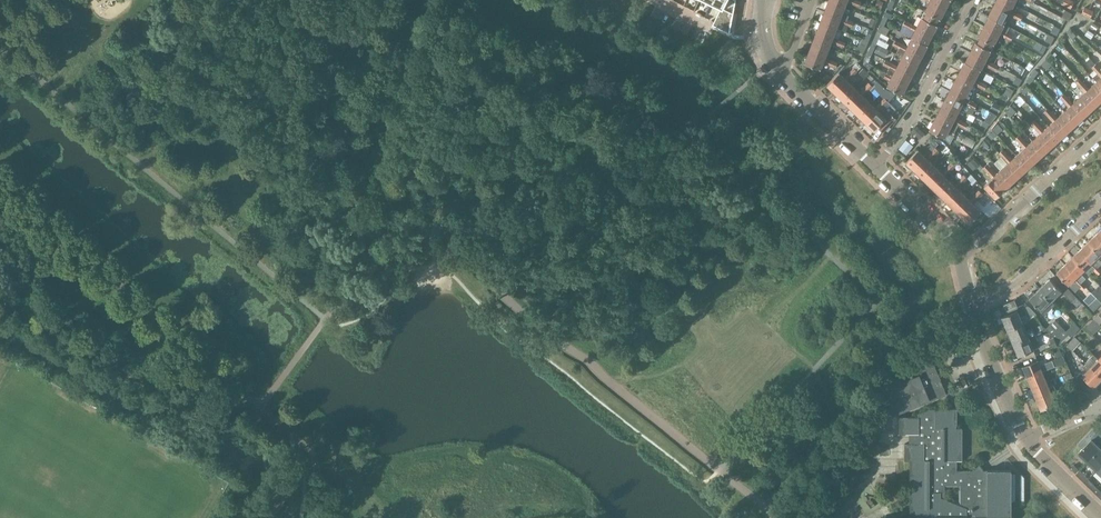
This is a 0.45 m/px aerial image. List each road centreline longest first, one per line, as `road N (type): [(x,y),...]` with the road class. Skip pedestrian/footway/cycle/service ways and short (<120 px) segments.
road 1 (residential): [(875,166),(914,116),(972,0)]
road 2 (residential): [(1100,131),(972,250)]
road 3 (residential): [(971,305),(1026,437)]
road 4 (residential): [(782,69),(875,166)]
road 5 (residential): [(1000,294),(1100,205)]
road 6 (residential): [(875,166),(949,235),(957,253)]

